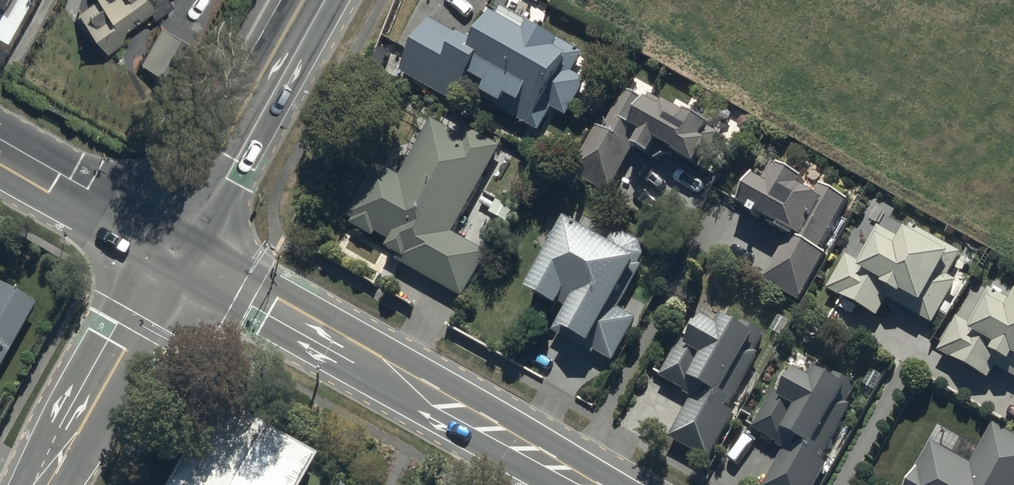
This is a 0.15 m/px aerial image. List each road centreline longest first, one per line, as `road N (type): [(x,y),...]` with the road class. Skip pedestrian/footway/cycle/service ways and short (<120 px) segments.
road 1 (primary): [(169,252),(586,484)]
road 2 (tertiary): [(312,0),(169,252)]
road 3 (tertiary): [(169,252),(39,484)]
road 4 (primary): [(0,158),(169,252)]

